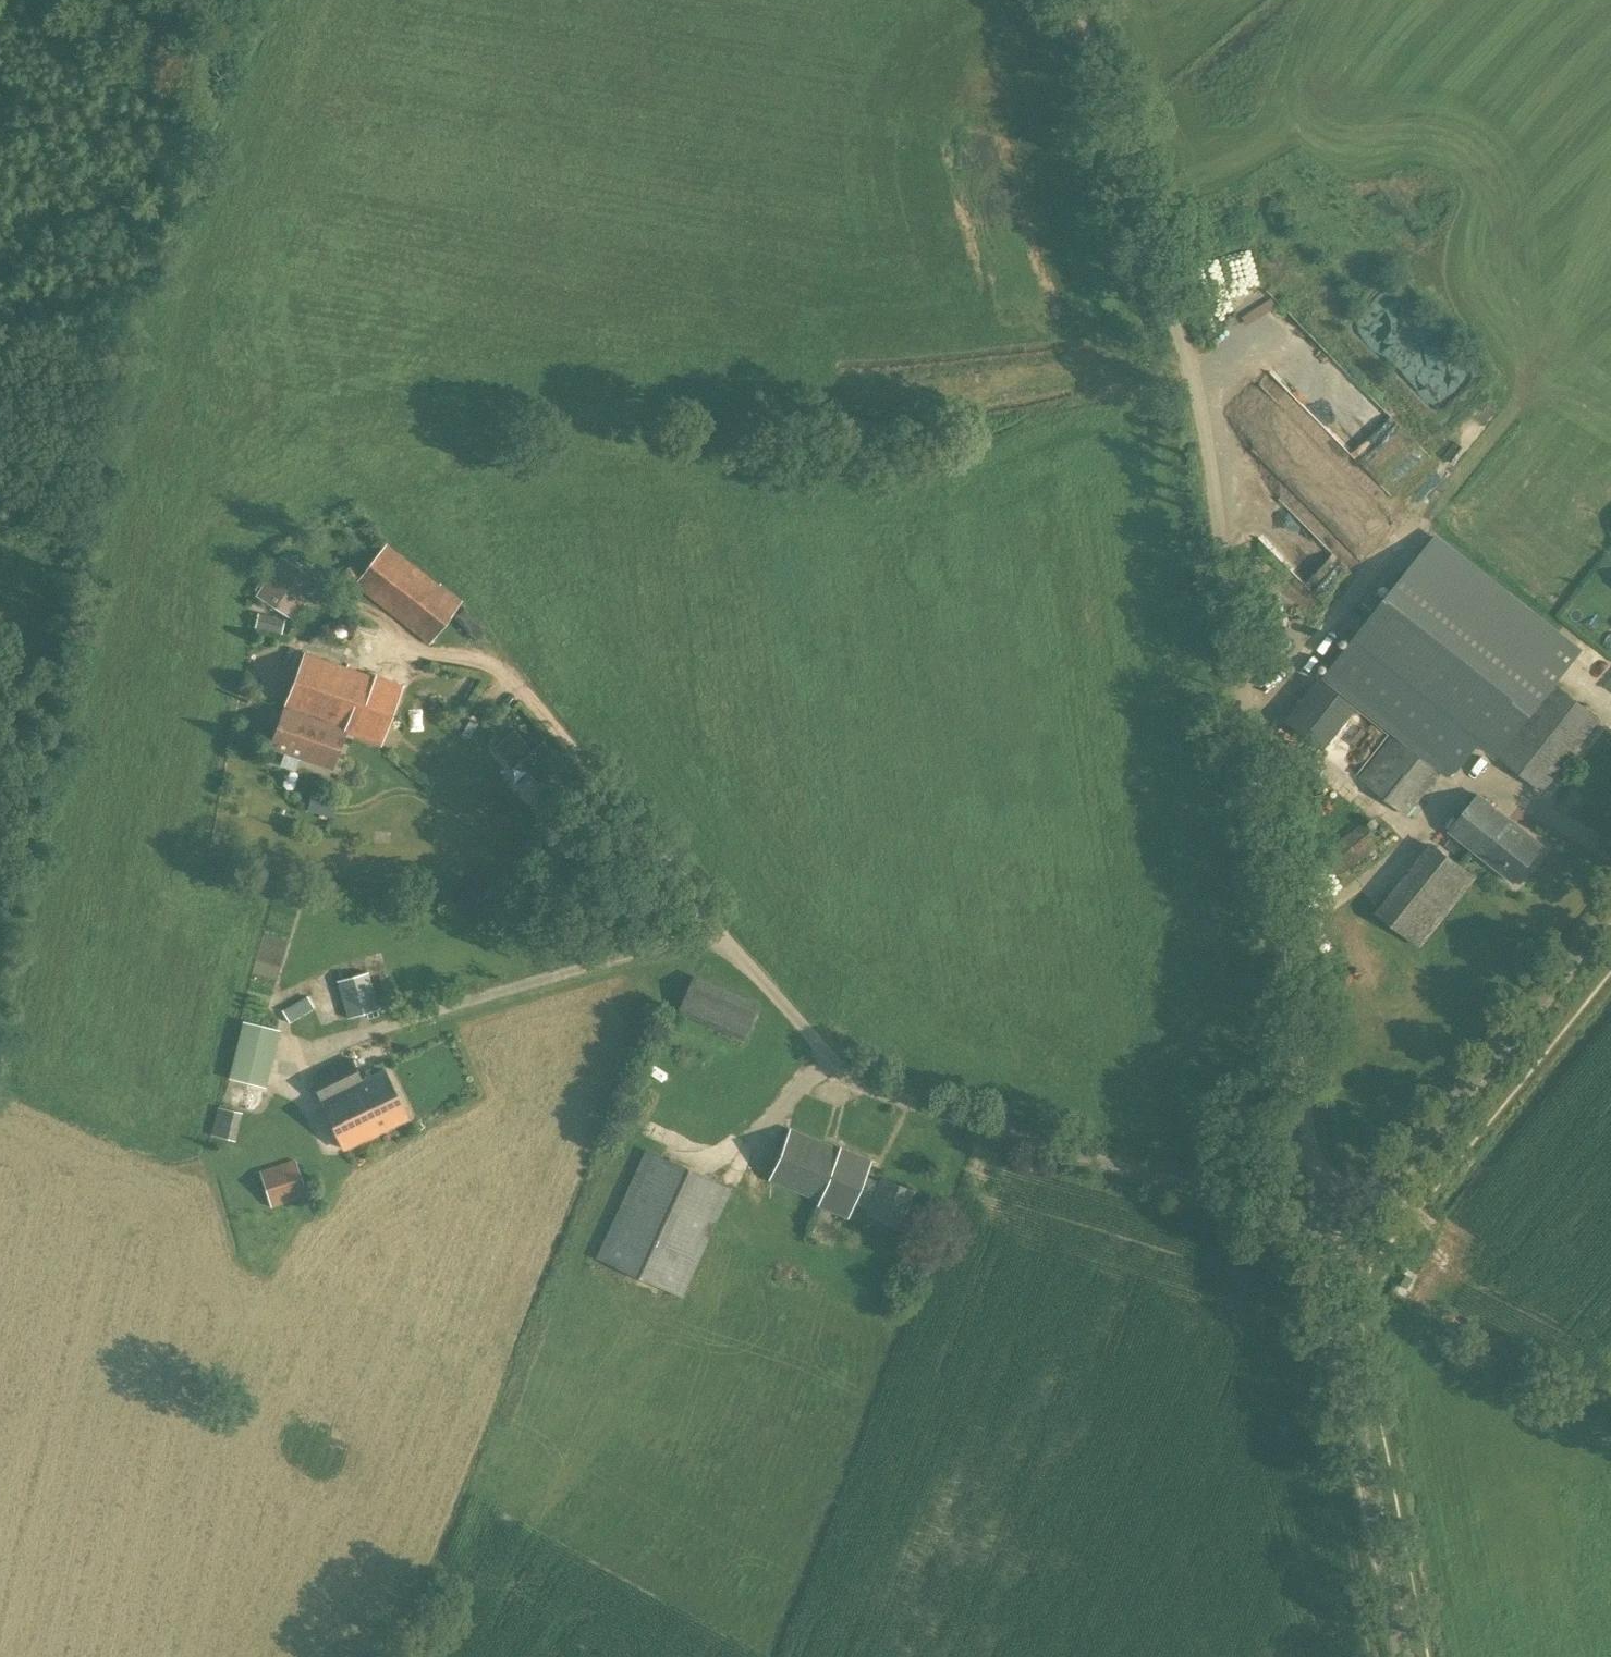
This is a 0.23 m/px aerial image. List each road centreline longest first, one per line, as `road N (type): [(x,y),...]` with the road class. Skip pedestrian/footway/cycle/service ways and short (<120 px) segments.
road 1 (unclassified): [(1315,1167),(1201,418),(1083,0)]
road 2 (track): [(428,1656),(705,1294),(756,1189),(776,1120)]
road 3 (secondary): [(1403,1656),(1339,1319),(1335,1274),(1345,1232)]
road 4 (secondary): [(1384,1188),(1610,910)]

